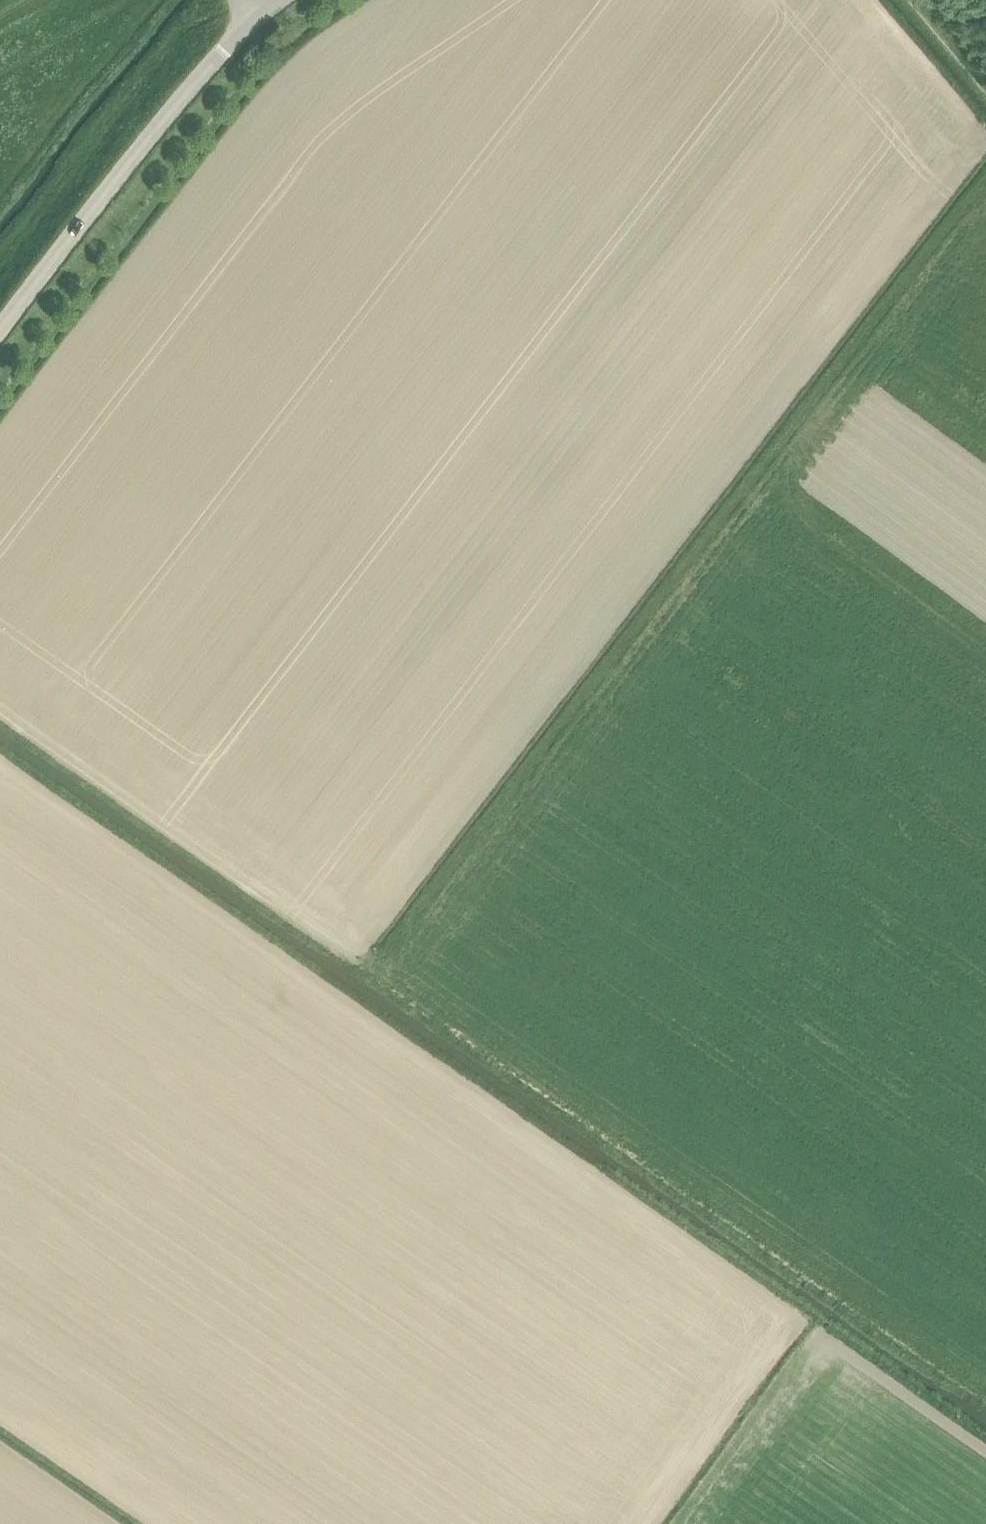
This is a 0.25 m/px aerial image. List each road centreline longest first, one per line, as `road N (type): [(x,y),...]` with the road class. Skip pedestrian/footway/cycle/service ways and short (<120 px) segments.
road 1 (unclassified): [(0,330),(174,106),(256,17)]

